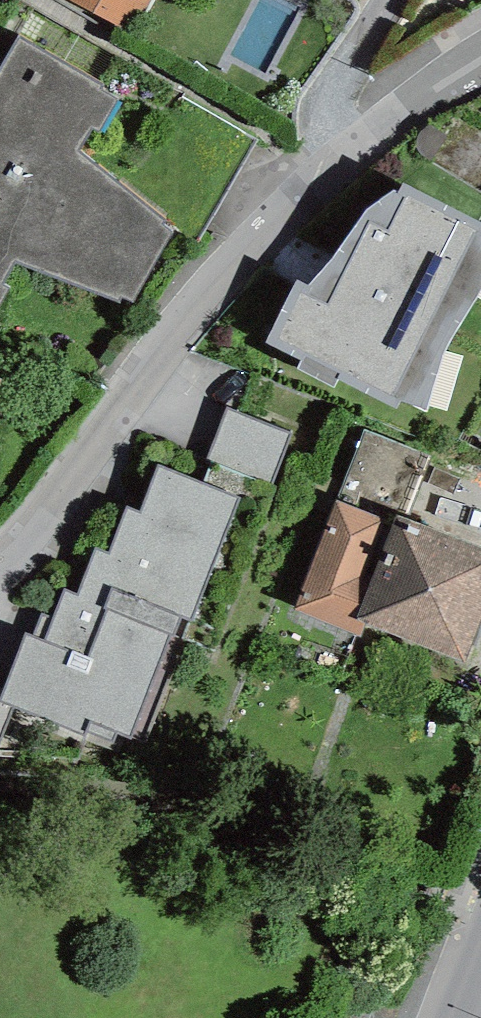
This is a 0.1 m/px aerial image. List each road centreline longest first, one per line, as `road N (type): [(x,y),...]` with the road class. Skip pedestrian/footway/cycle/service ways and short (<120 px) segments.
road 1 (residential): [(0,569),(27,545),(197,295),(253,235)]
road 2 (residential): [(253,235),(440,66),(480,49)]
road 3 (residential): [(253,235),(375,0)]

